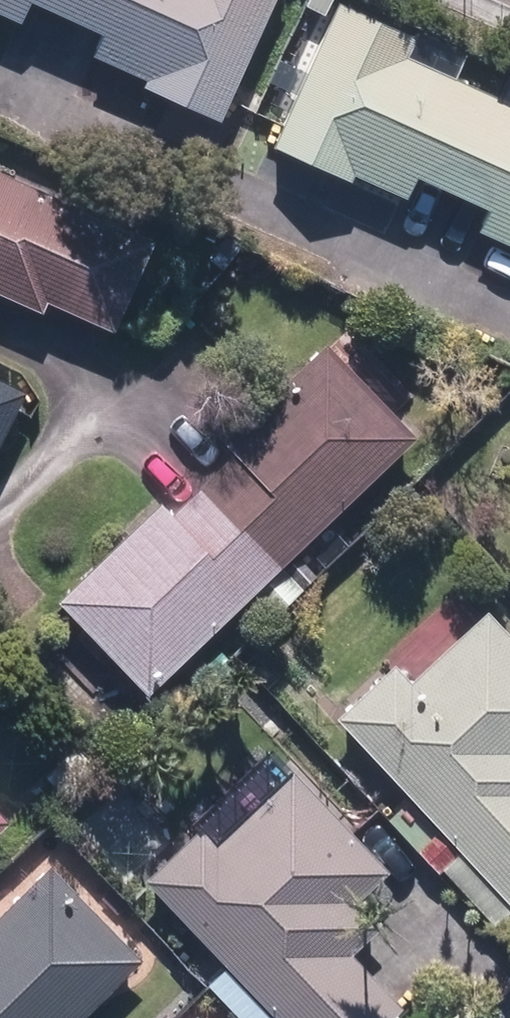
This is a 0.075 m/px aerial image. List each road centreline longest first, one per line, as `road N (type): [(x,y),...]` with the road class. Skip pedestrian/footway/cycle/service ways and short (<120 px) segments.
road 1 (residential): [(509,324),(0,95)]

